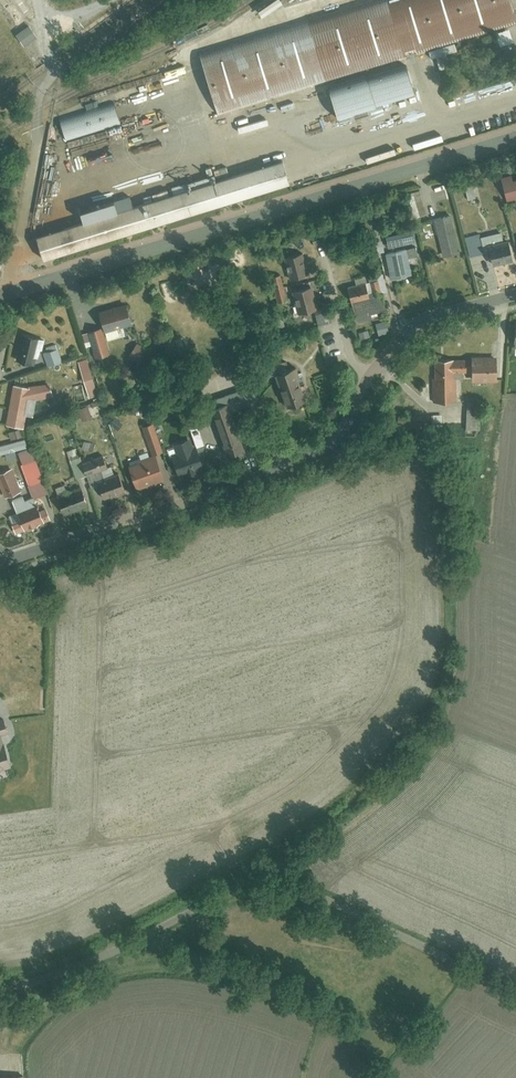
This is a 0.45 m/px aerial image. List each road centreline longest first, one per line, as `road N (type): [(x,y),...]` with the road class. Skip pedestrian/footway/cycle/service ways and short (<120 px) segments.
road 1 (track): [(272,882),(403,774),(438,723),(459,629),(450,442),(330,451)]
road 2 (residential): [(515,294),(446,311),(406,334),(373,373),(350,427),(330,451),(0,566)]
road 3 (residential): [(515,141),(0,296)]

